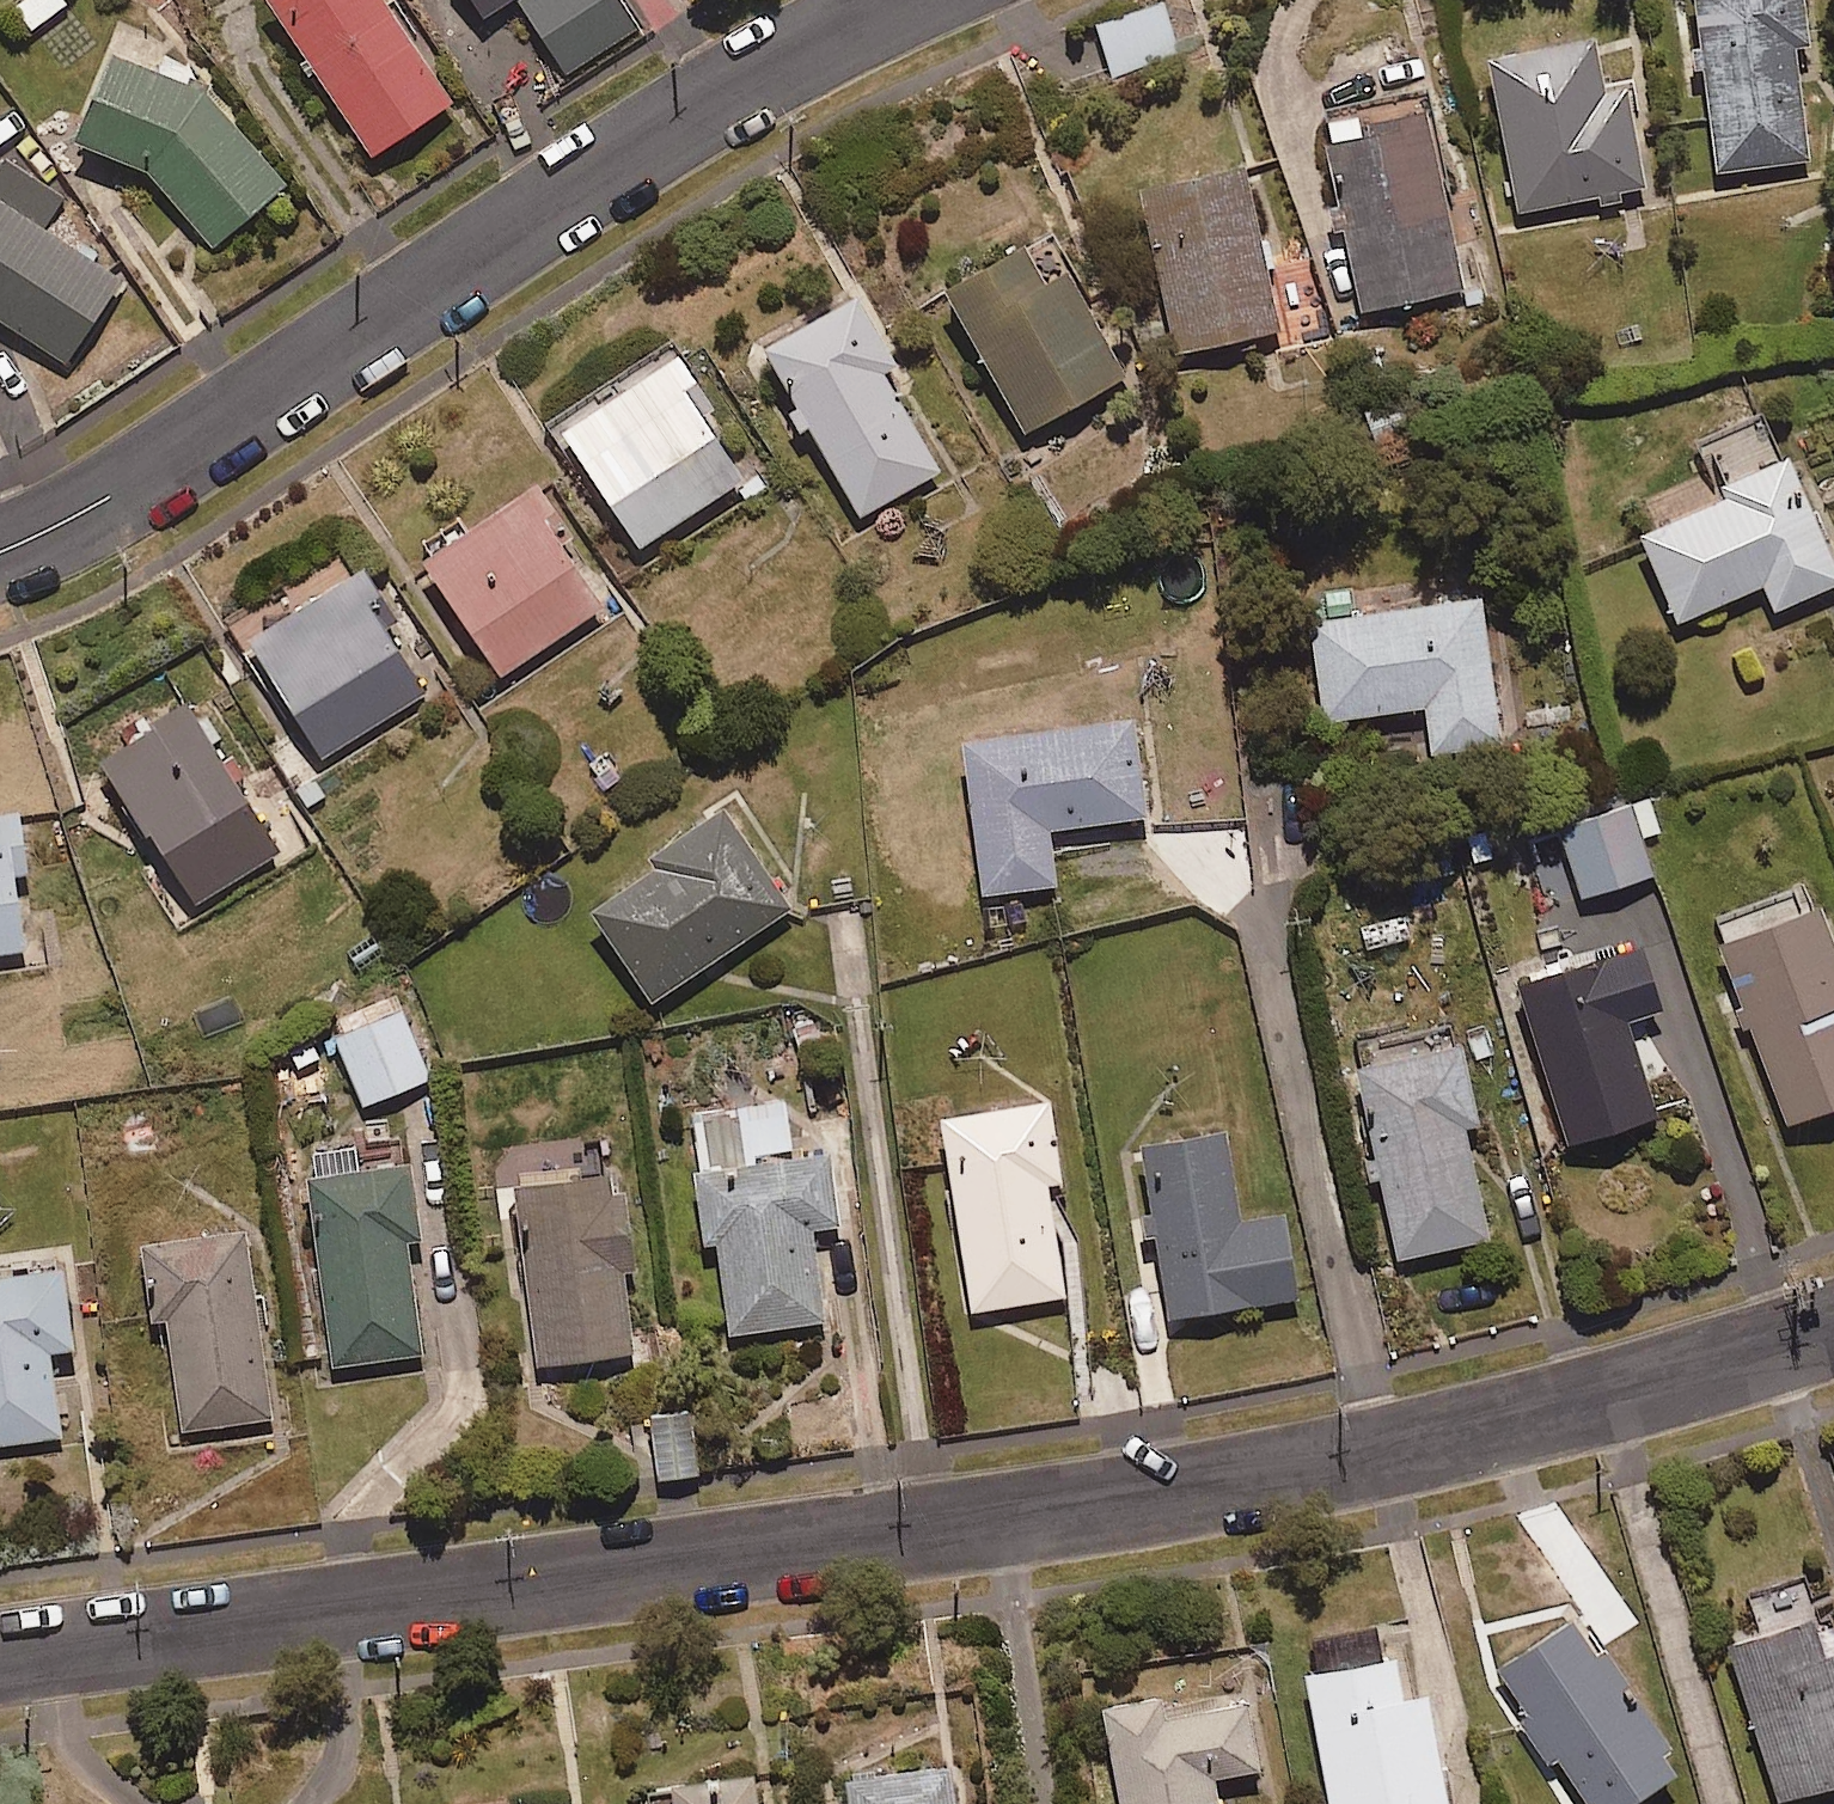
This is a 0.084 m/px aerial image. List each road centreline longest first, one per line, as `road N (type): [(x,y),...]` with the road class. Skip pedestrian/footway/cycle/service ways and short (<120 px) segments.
road 1 (residential): [(1833,1327),(1517,1418),(1200,1488),(0,1656)]
road 2 (residential): [(0,555),(137,480),(735,88),(903,0)]

